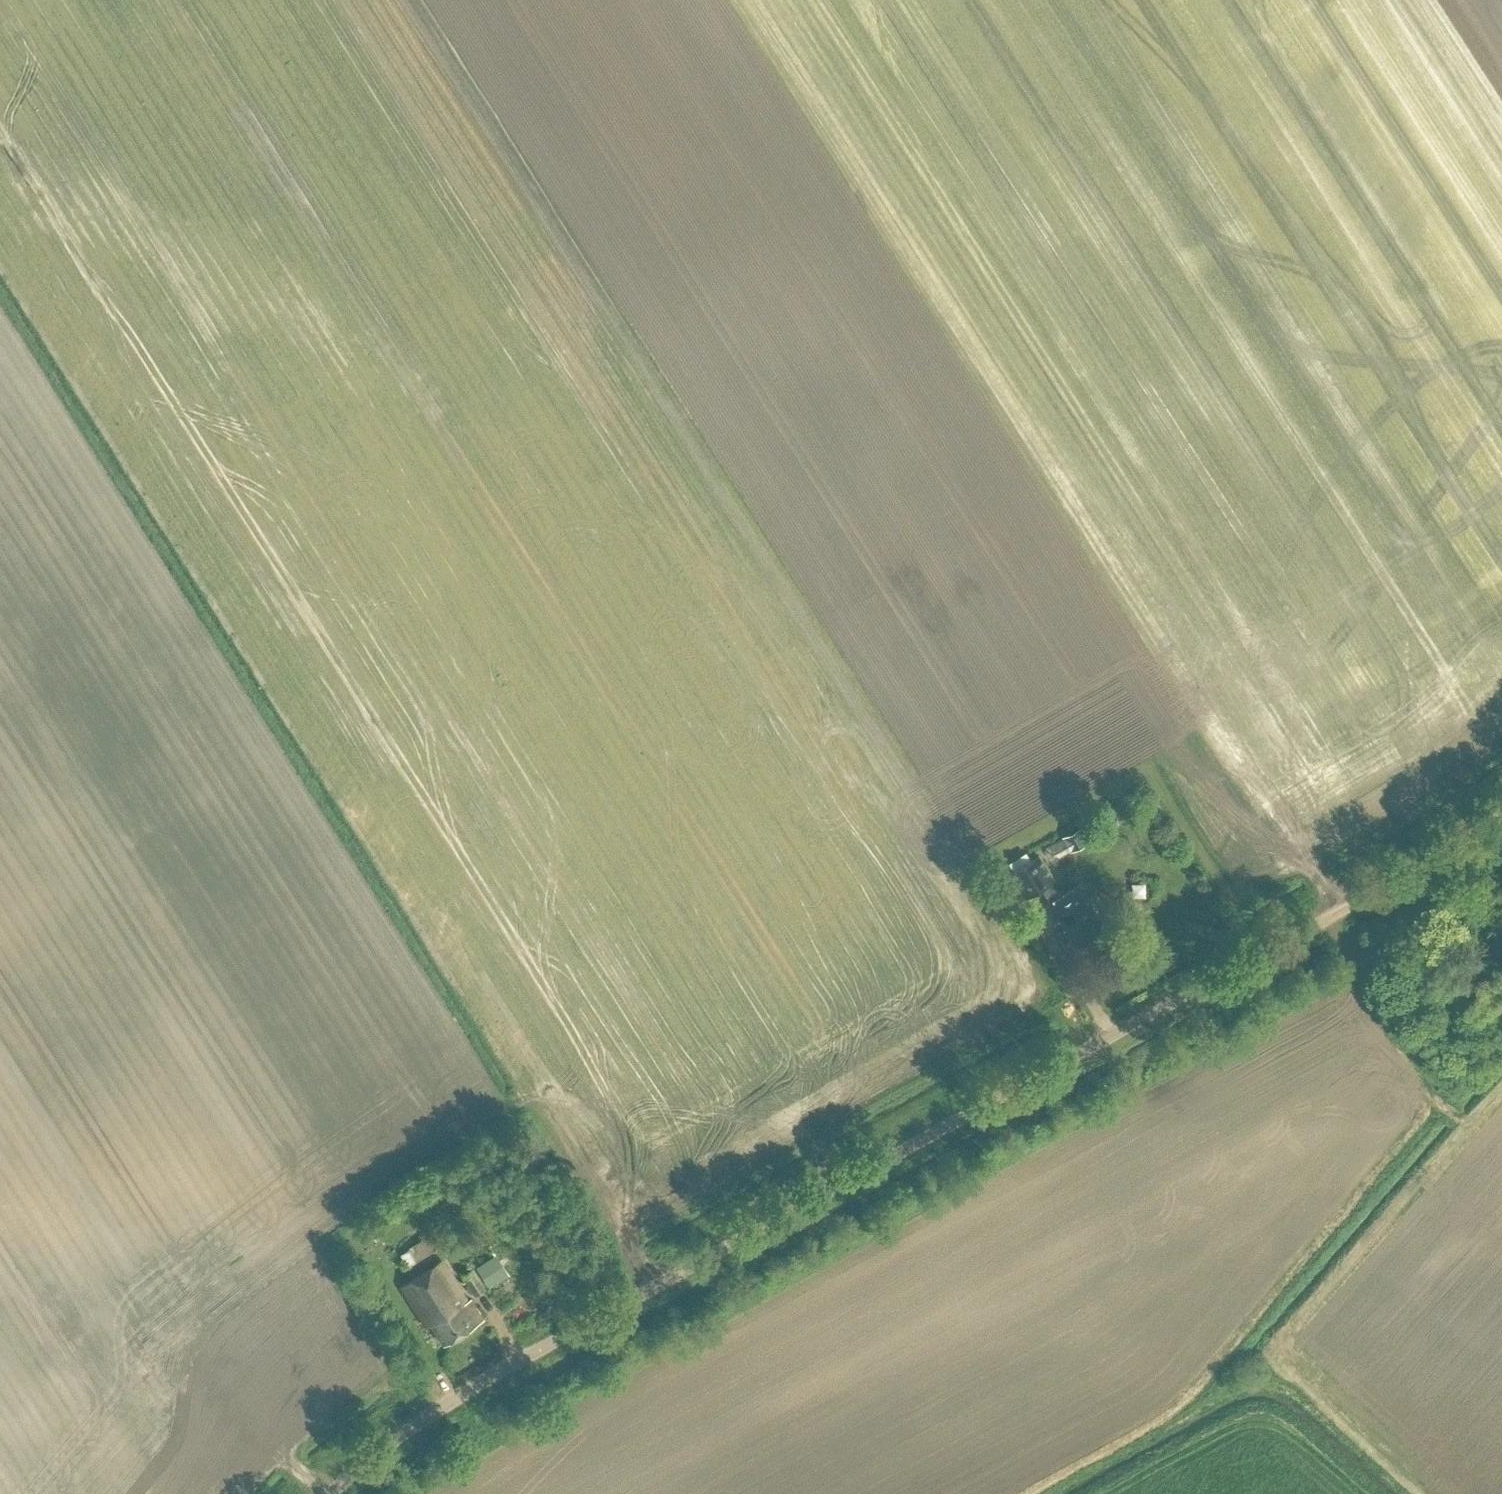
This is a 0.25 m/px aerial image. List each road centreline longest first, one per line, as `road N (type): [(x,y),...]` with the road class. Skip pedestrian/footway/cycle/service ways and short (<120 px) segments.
road 1 (unclassified): [(332,1493),(427,1416),(519,1362),(1408,873),(1501,814)]

